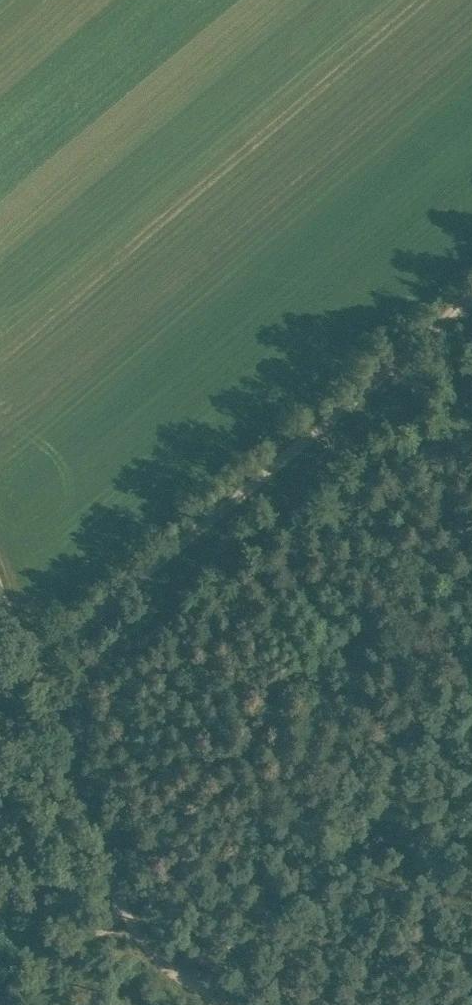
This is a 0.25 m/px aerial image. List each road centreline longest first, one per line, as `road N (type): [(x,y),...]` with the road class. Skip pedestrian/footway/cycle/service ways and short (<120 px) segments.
road 1 (track): [(23,671),(471,291)]
road 2 (track): [(23,671),(110,934),(223,1002)]

